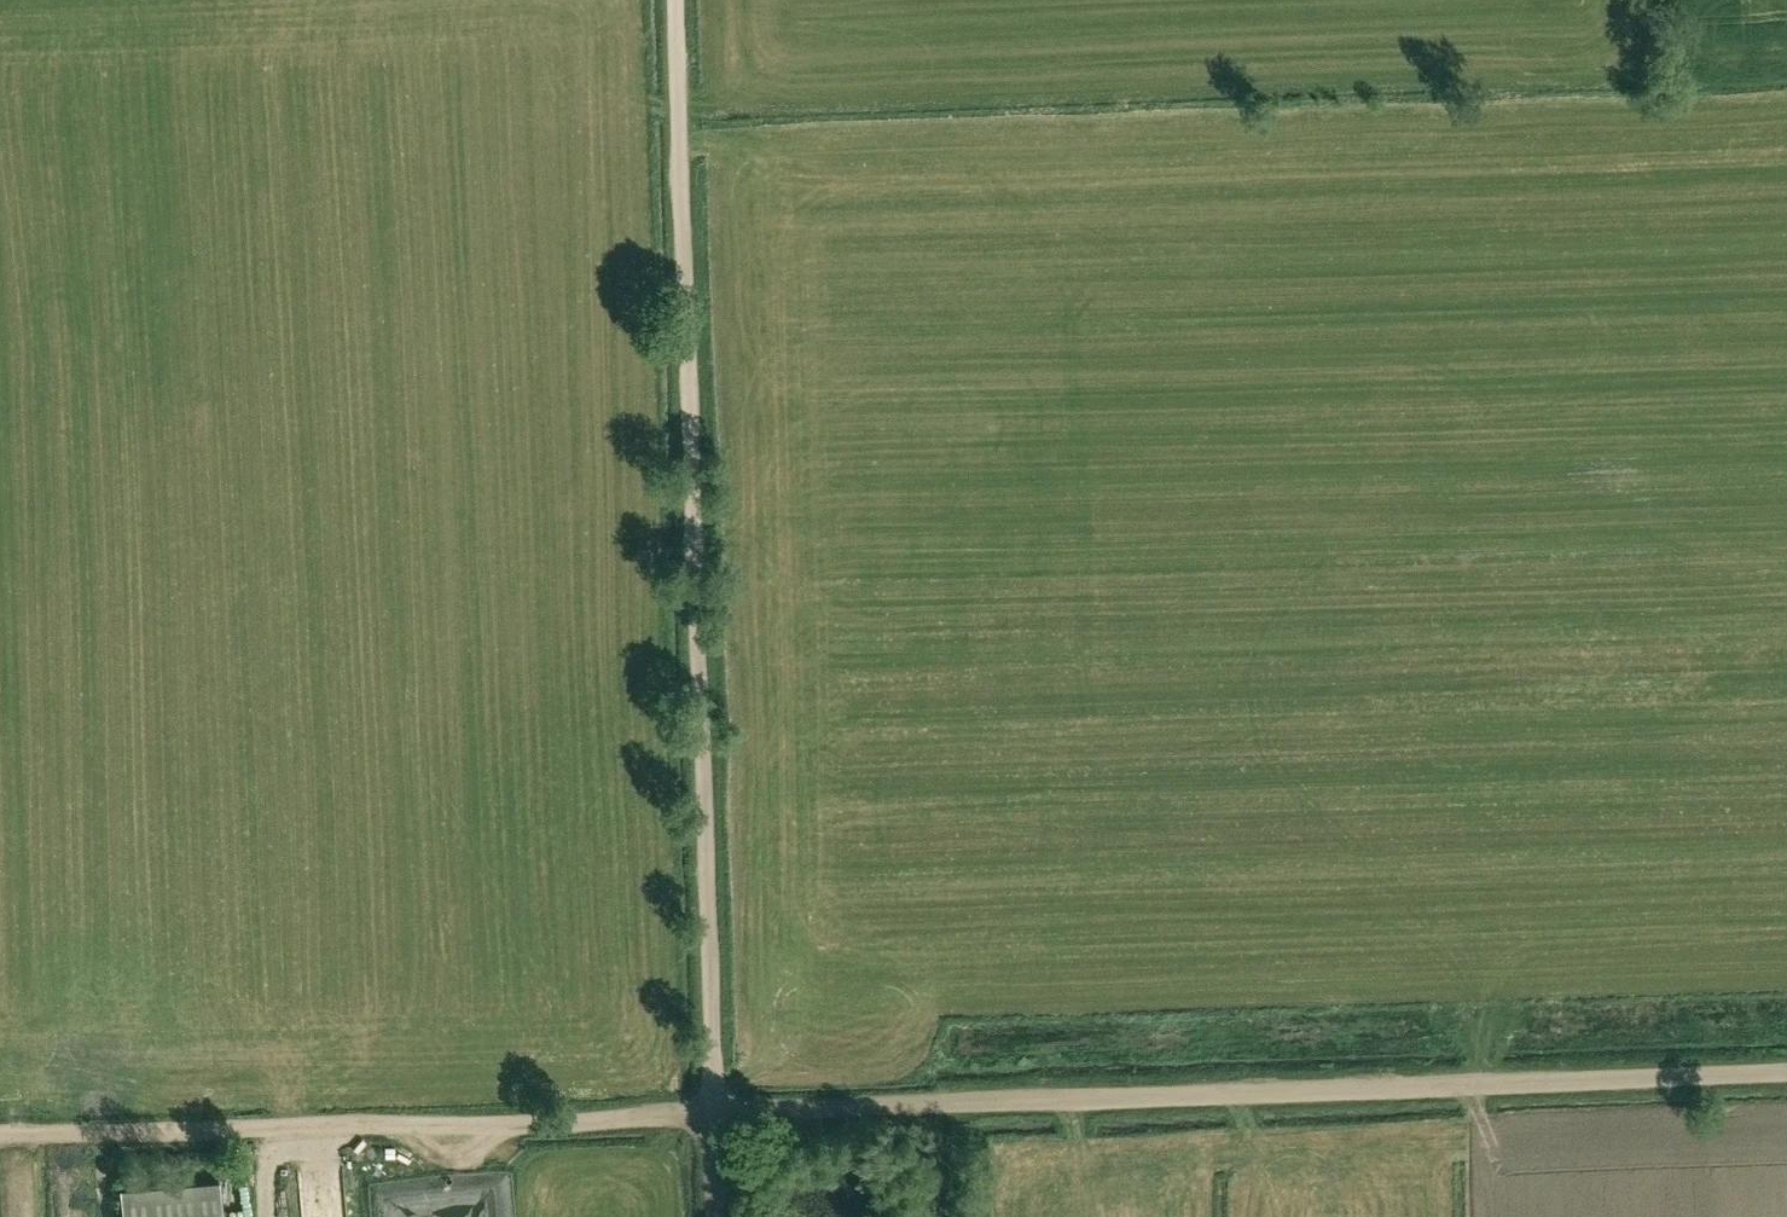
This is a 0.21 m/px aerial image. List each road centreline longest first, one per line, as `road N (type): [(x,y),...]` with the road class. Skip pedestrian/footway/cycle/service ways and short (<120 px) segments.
road 1 (track): [(712,1108),(675,0)]
road 2 (track): [(712,1108),(1786,1083)]
road 3 (track): [(0,1133),(712,1108)]

